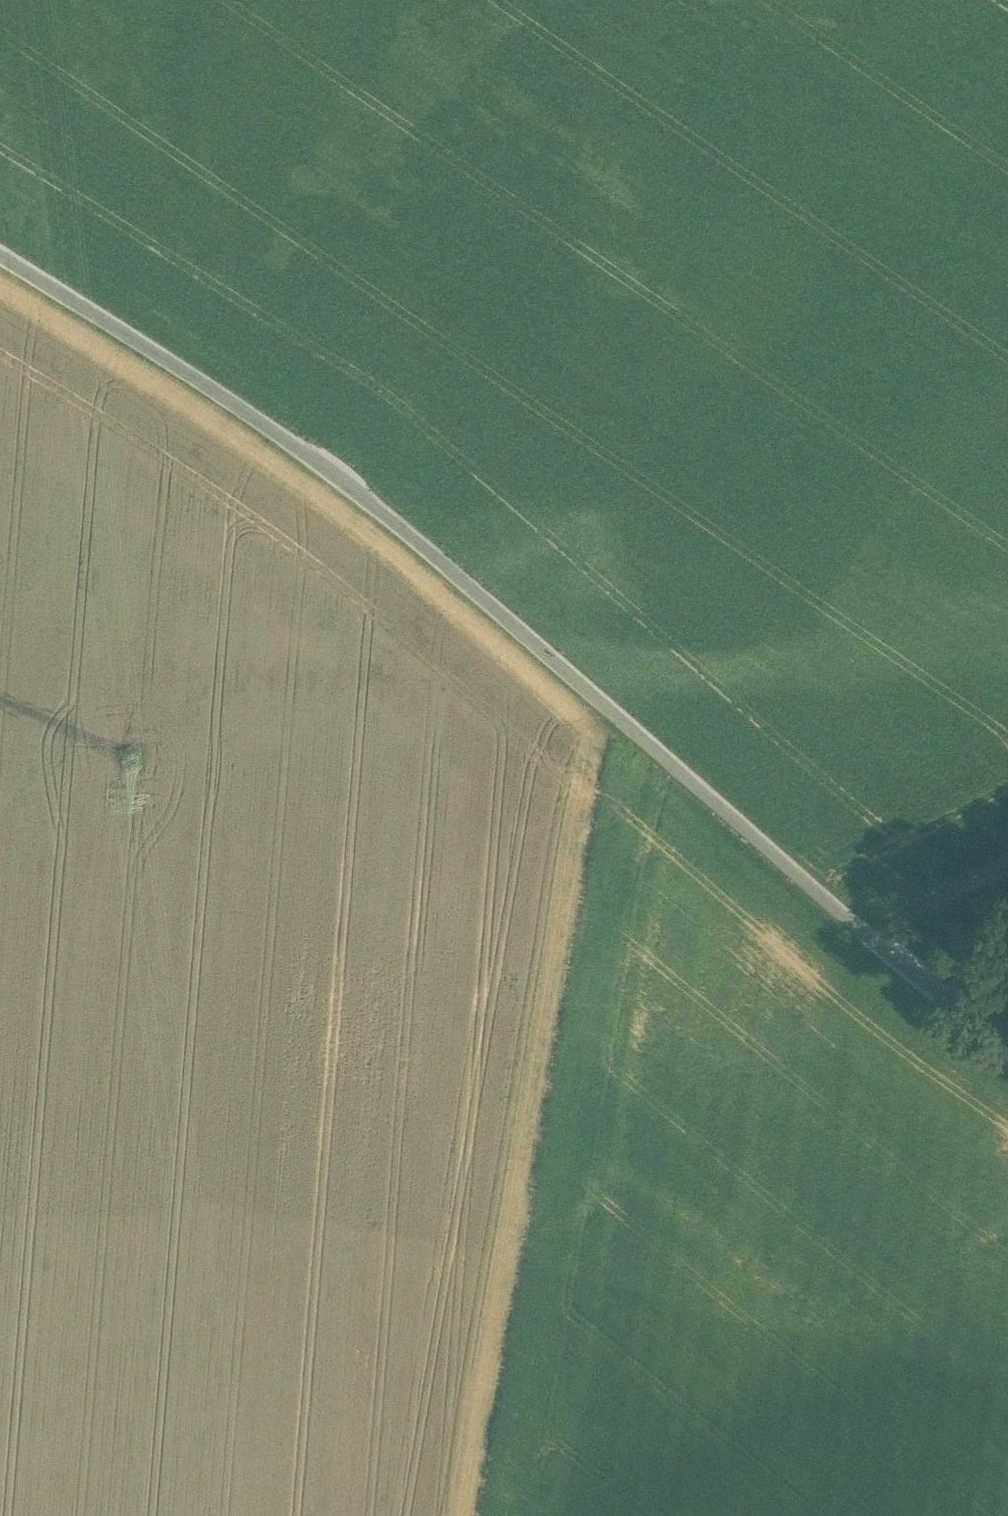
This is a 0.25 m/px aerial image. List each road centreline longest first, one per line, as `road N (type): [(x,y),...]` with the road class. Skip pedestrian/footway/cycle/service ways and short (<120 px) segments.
road 1 (unclassified): [(0,254),(340,472),(794,874),(1007,1041)]

